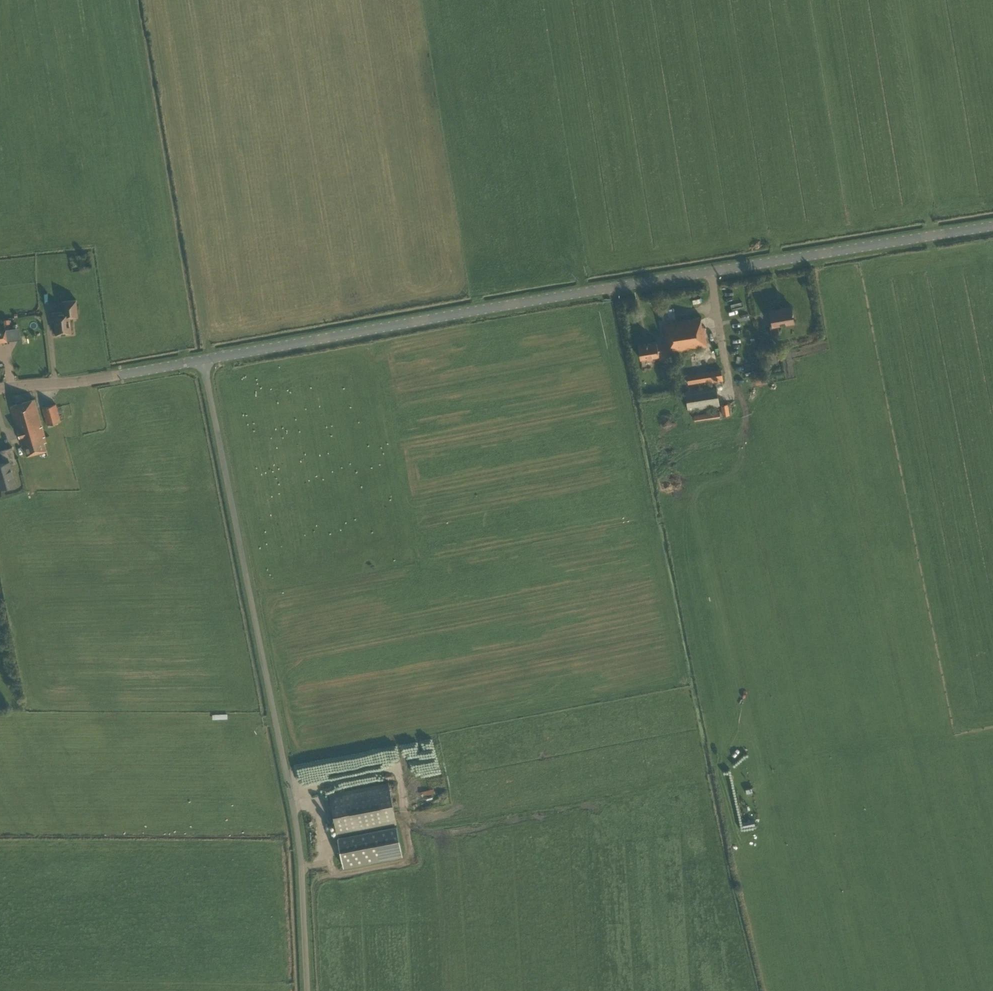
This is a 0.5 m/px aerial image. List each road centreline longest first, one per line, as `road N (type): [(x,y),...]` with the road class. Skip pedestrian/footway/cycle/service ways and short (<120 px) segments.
road 1 (unclassified): [(992,225),(203,360)]
road 2 (unclassified): [(309,990),(292,782),(203,360)]
road 3 (unclassified): [(0,390),(121,374)]

